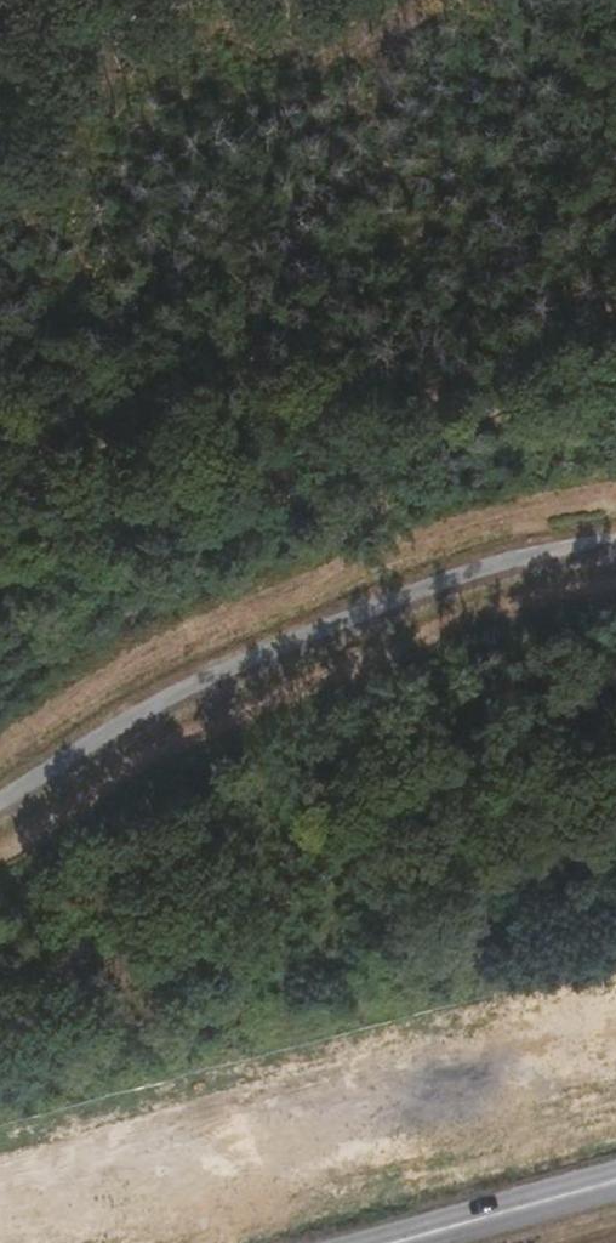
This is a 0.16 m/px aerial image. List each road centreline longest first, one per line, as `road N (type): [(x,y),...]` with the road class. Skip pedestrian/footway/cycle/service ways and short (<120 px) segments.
road 1 (unclassified): [(615,1180),(389,1242)]

